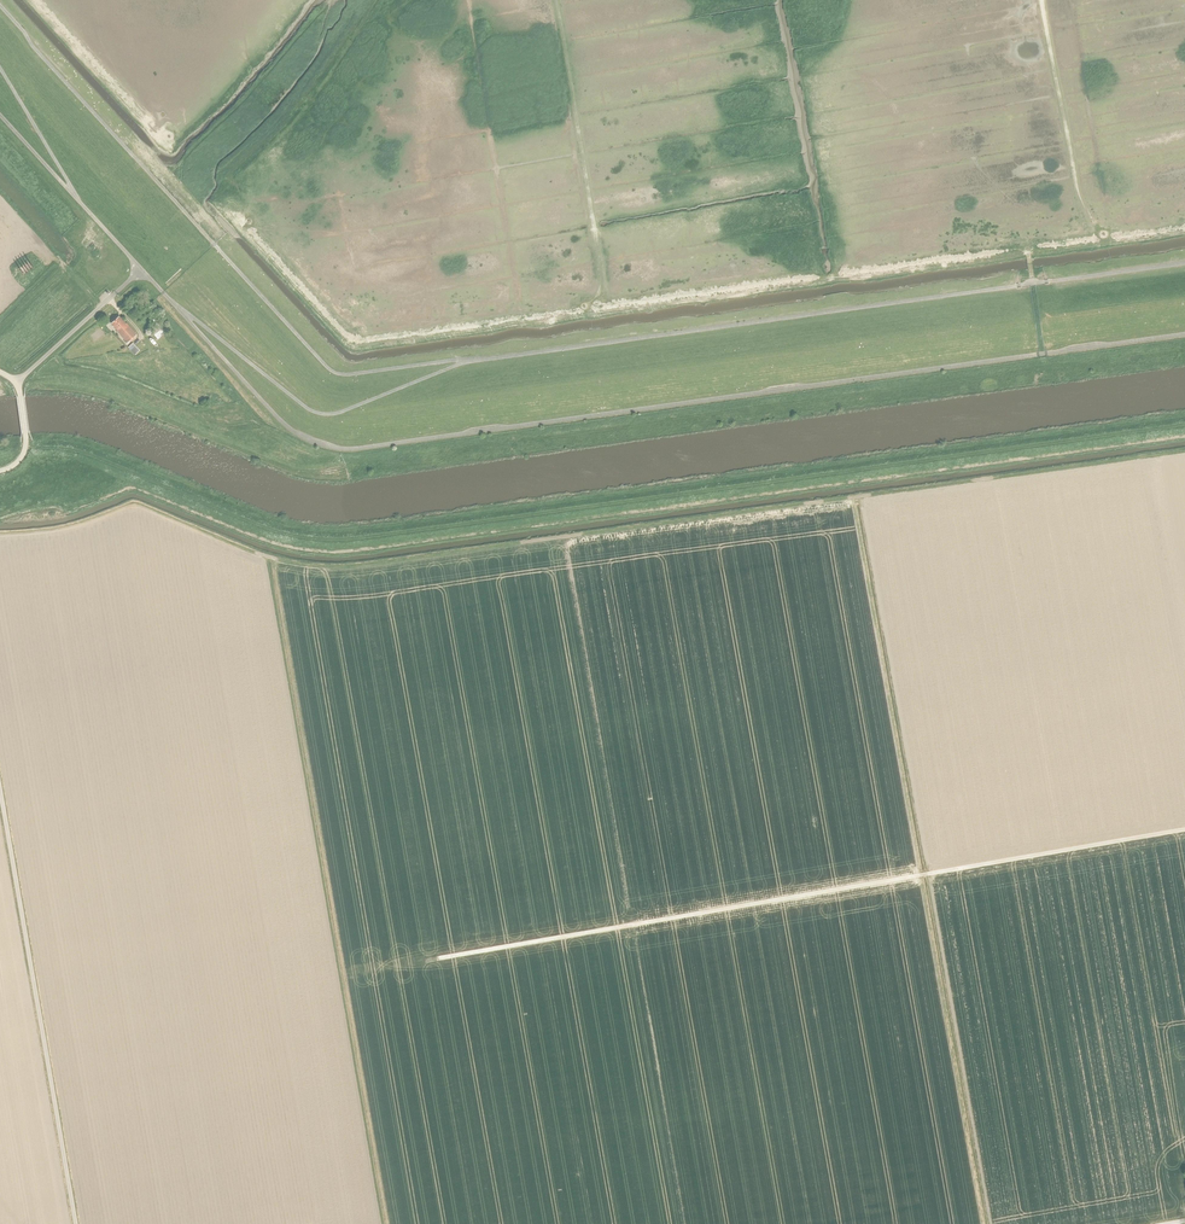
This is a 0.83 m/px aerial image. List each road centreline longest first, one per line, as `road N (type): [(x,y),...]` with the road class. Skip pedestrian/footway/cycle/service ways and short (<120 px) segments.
road 1 (unclassified): [(76,1223),(0,791)]
road 2 (unclassified): [(15,383),(115,293)]

